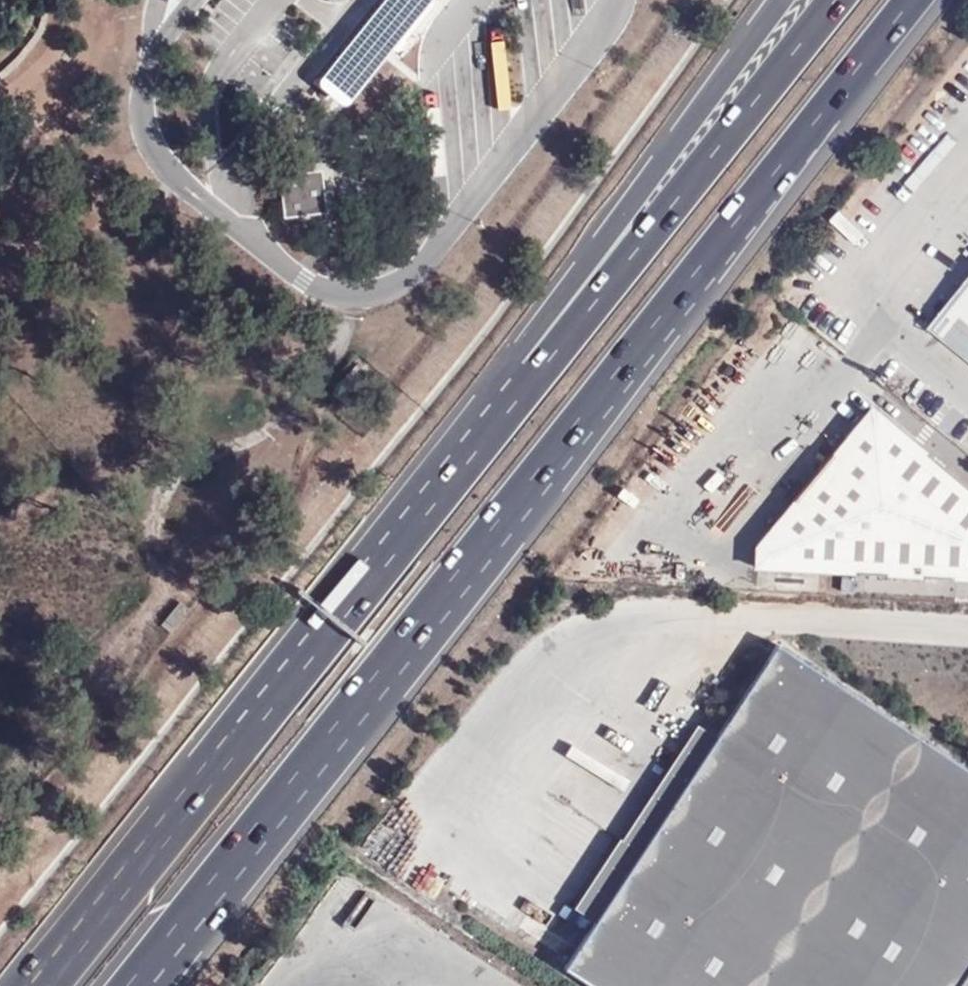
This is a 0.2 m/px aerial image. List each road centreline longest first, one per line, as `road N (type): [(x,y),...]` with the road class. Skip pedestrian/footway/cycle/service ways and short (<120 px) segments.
road 1 (motorway): [(342,725),(910,0)]
road 2 (motorway): [(835,0),(299,660)]
road 3 (motorway): [(779,0),(299,660)]
road 4 (motorway): [(299,660),(39,985)]
road 5 (motorway): [(126,985),(342,725)]
road 6 (motorway): [(145,985),(342,725)]

